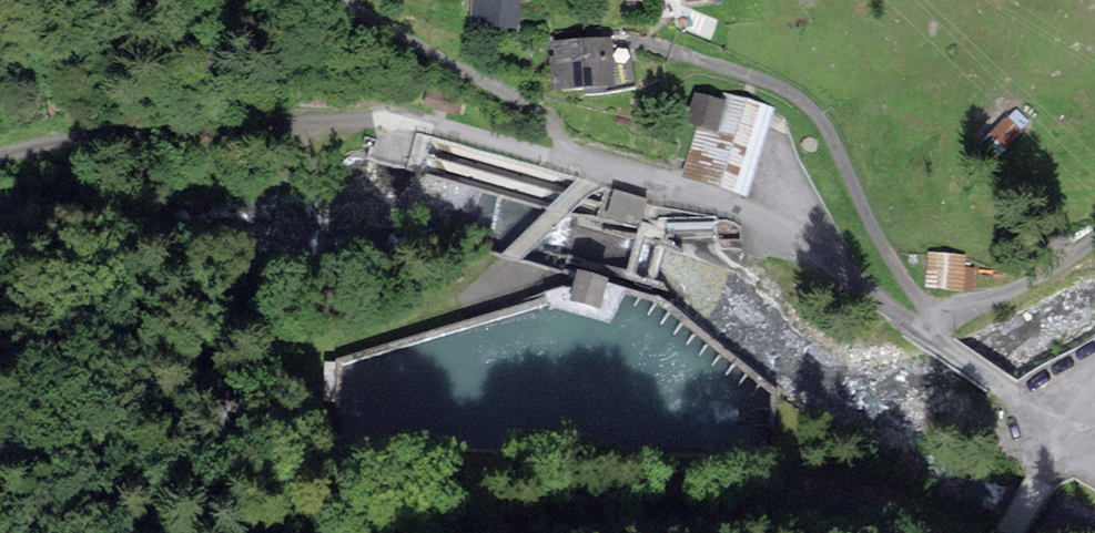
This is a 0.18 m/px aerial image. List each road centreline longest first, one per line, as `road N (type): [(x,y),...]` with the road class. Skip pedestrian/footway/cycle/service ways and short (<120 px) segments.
road 1 (unclassified): [(0,159),(96,136),(360,121),(419,123),(558,159)]
road 2 (unclassified): [(558,159),(735,207),(777,229),(1045,416)]
road 3 (unclassified): [(910,532),(815,499),(743,514),(415,532)]
road 4 (unclassified): [(335,0),(536,110),(557,134),(558,159)]
road 5 (unclassified): [(1045,416),(1045,473),(1014,532)]

